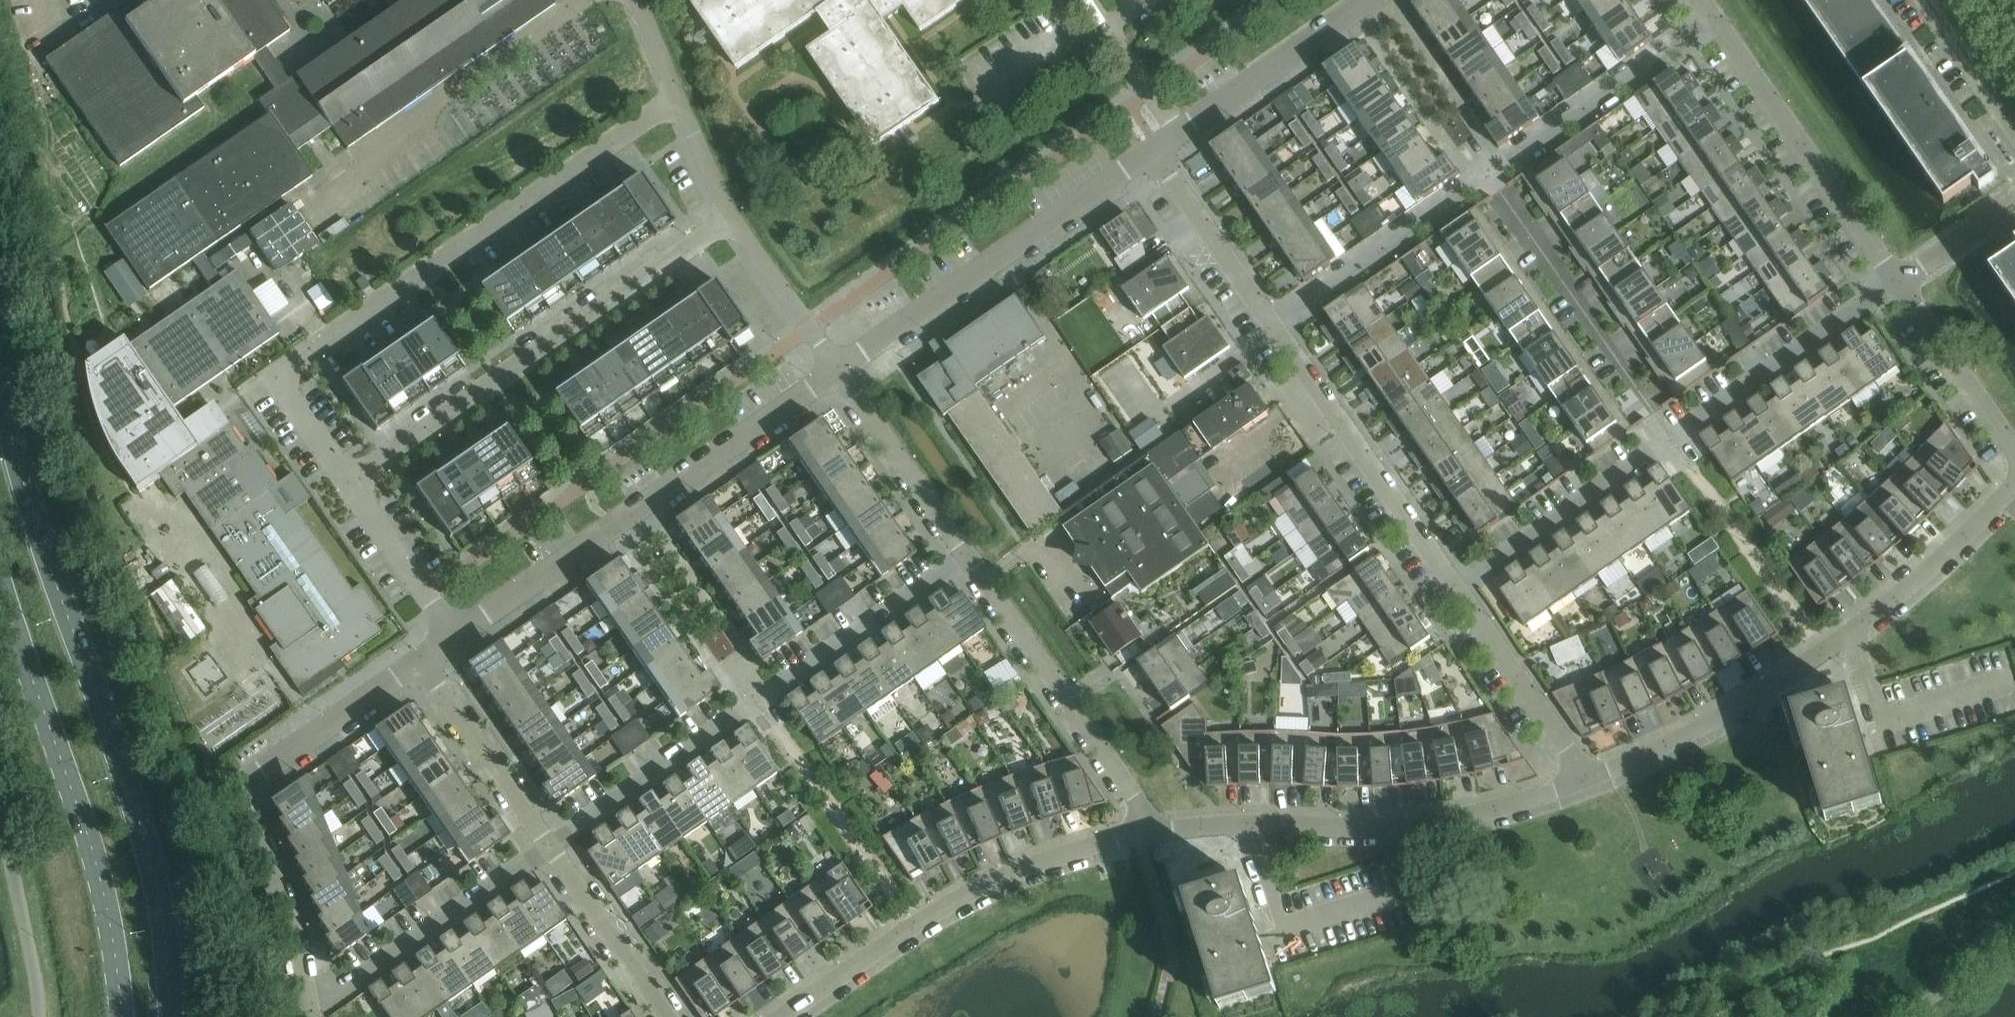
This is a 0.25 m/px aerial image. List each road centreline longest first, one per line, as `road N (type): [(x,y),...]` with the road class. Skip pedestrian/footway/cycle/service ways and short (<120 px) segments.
road 1 (secondary): [(175,1016),(172,960),(144,830),(23,474),(0,367)]
road 2 (residential): [(349,479),(278,382),(678,97)]
road 3 (residential): [(1271,327),(1716,29)]
road 4 (residential): [(1903,287),(1457,582)]
road 5 (residential): [(1580,782),(1820,649),(2004,498),(2014,480)]
road 6 (residential): [(548,847),(967,555)]
road 7 (residential): [(453,635),(836,369)]
road 8 (unclassified): [(349,479),(733,218)]
road 9 (secondary): [(0,574),(98,867),(119,1016)]
road 10 (residential): [(313,1014),(291,910),(247,778),(421,657)]
road 11 (residential): [(1142,833),(1420,824),(1580,782)]
road 12 (residential): [(781,1016),(913,924),(1038,862),(1142,833)]
road 13 (residential): [(836,369),(1154,158)]
road 14 (unclassified): [(1142,833),(1140,806),(967,555)]
road 15 (residential): [(1903,287),(1716,29)]
road 16 (residential): [(1457,582),(1271,327)]
road 17 (residential): [(313,1014),(548,847)]
road 18 (residential): [(1154,158),(1374,0)]
road 19 (residential): [(1580,782),(1457,582)]
road 20 (residential): [(548,847),(421,657)]
road 21 (unclassified): [(967,555),(836,369)]
road 22 (residential): [(668,1016),(548,847)]
road 23 (residential): [(1271,327),(1154,158)]
road 24 (residential): [(2014,453),(1903,287)]
road 25 (residential): [(453,635),(349,479)]
road 26 (unclassified): [(836,369),(733,218)]
road 27 (residential): [(2014,129),(1925,0)]
road 28 (residential): [(2014,206),(1903,287)]
road 29 (unclassified): [(733,218),(678,97)]

